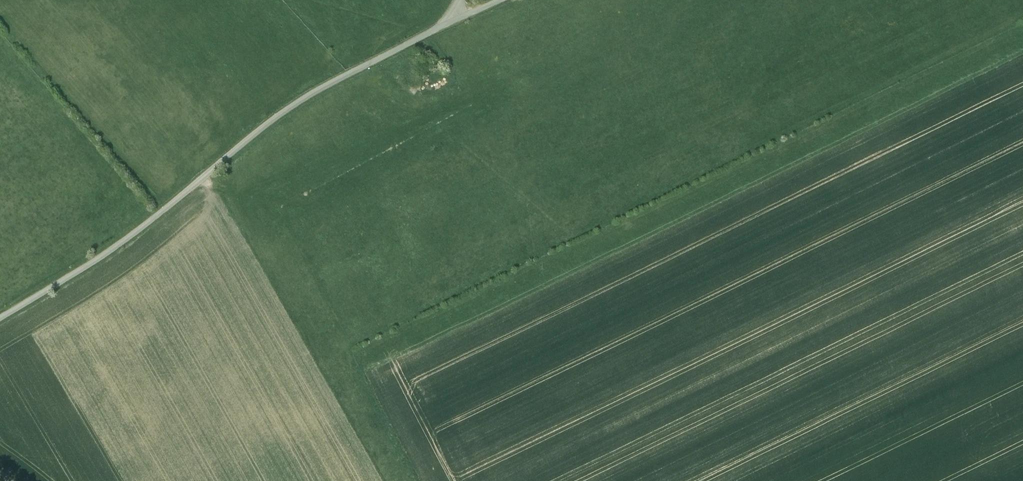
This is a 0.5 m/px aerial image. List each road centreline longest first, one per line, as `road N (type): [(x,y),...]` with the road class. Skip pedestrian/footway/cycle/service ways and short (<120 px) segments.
road 1 (unclassified): [(0,320),(128,239),(322,88),(503,0)]

